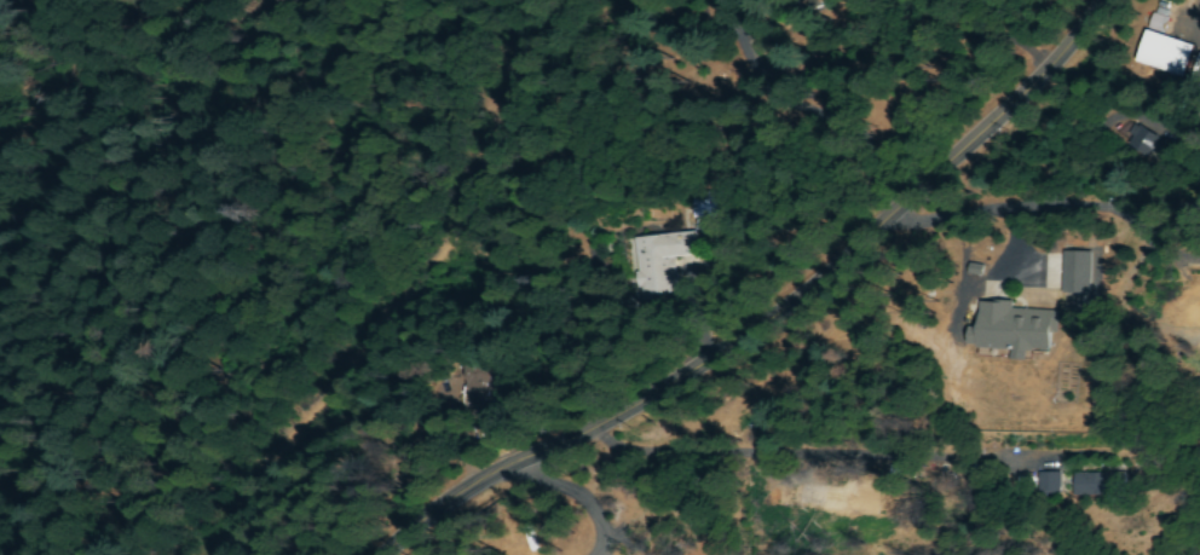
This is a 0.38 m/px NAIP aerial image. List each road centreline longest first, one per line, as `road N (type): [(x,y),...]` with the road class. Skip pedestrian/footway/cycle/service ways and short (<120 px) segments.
road 1 (tertiary): [(375,554),(428,514),(667,388),(794,296),(1021,89),(1106,0)]
road 2 (track): [(221,554),(256,475),(437,250),(492,146),(534,0)]
road 3 (residential): [(1199,217),(896,207)]
road 4 (residential): [(555,446),(630,466),(664,515),(671,554)]

